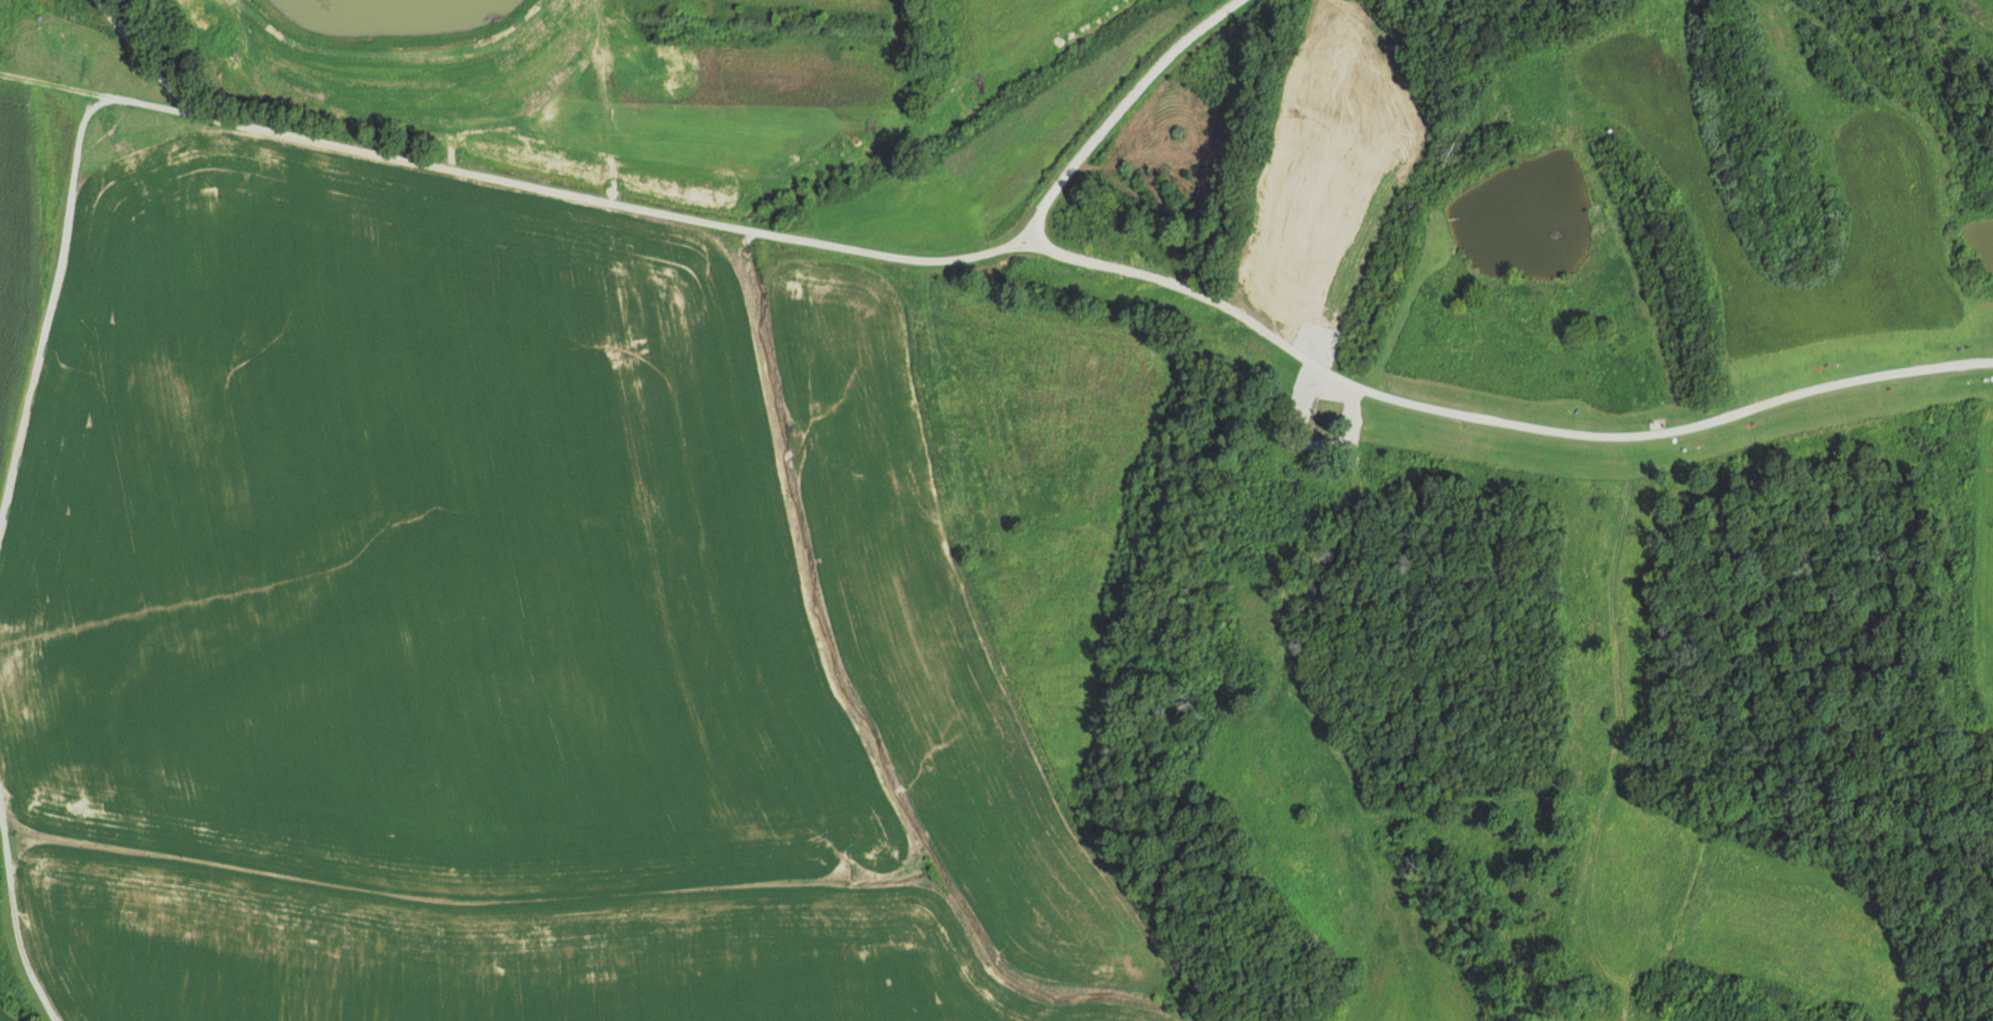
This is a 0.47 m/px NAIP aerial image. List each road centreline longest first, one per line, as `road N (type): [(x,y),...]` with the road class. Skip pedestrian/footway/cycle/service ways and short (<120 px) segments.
road 1 (residential): [(118,87),(133,113),(202,156),(913,285),(1026,242),(1068,205),(1154,60),(1223,0)]

